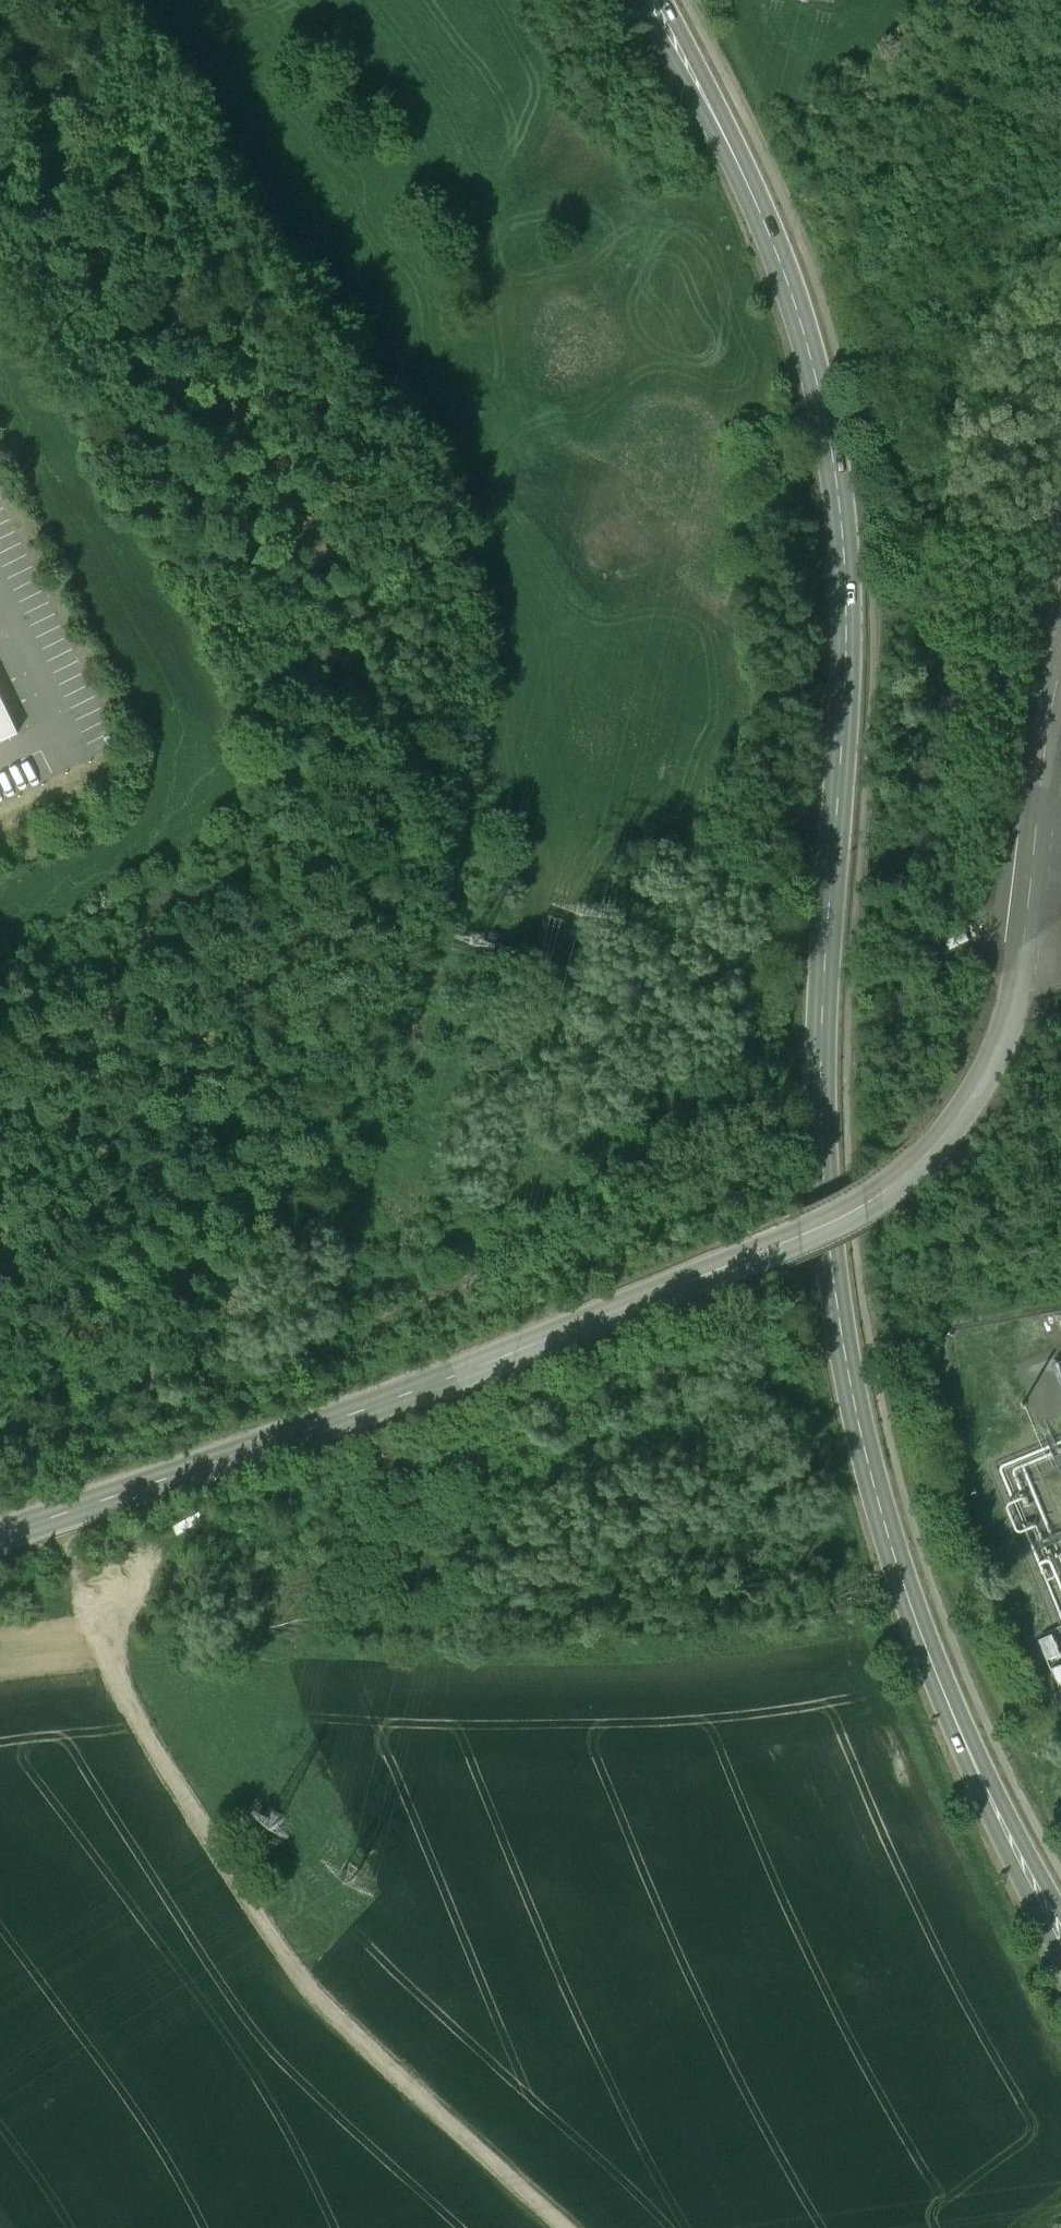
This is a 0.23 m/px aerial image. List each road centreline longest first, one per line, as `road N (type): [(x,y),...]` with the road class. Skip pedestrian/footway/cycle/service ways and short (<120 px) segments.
road 1 (secondary): [(654,0),(792,292),(832,466),(846,636),(819,1035),(826,1194),(879,1496),(947,1695),(1060,1923)]
road 2 (track): [(566,2227),(298,1972),(195,1802),(73,1577),(54,1524)]
road 3 (track): [(311,568),(0,30)]
road 4 (track): [(0,1290),(186,1136)]

